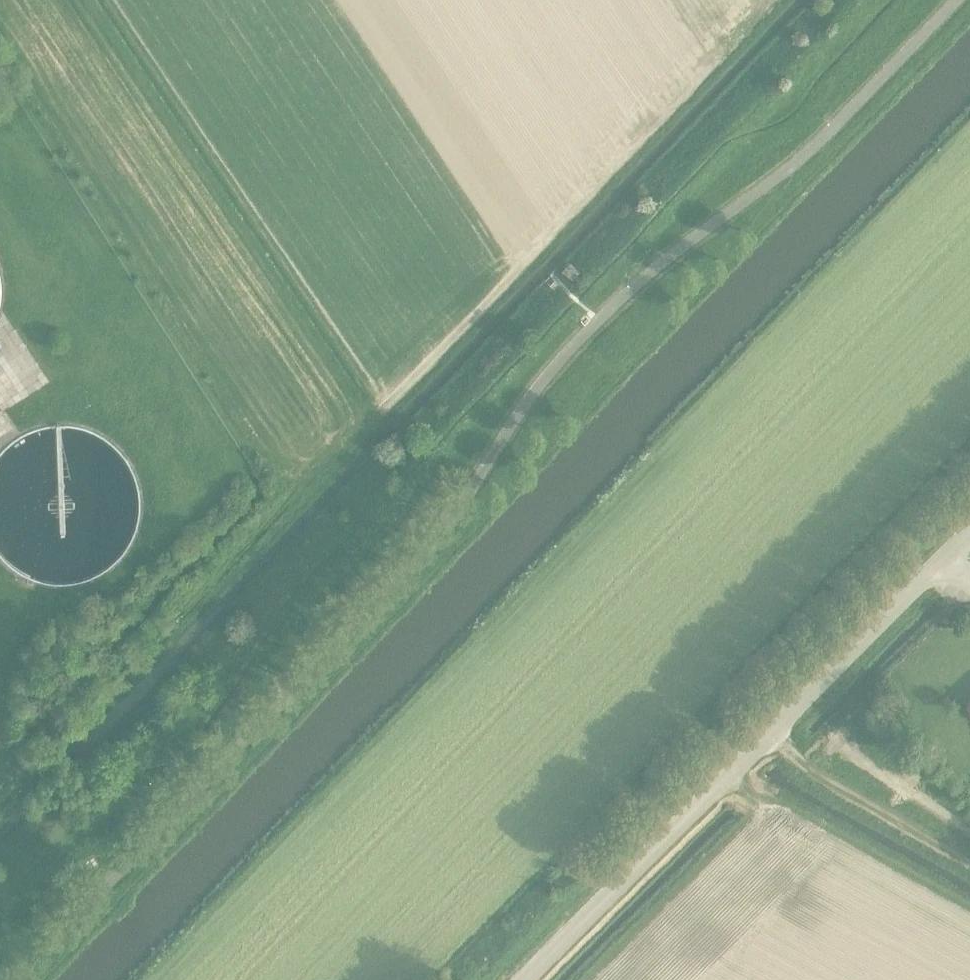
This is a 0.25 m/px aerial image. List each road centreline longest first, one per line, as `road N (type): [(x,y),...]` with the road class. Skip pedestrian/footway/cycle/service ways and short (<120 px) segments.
road 1 (tertiary): [(969,532),(520,979)]

